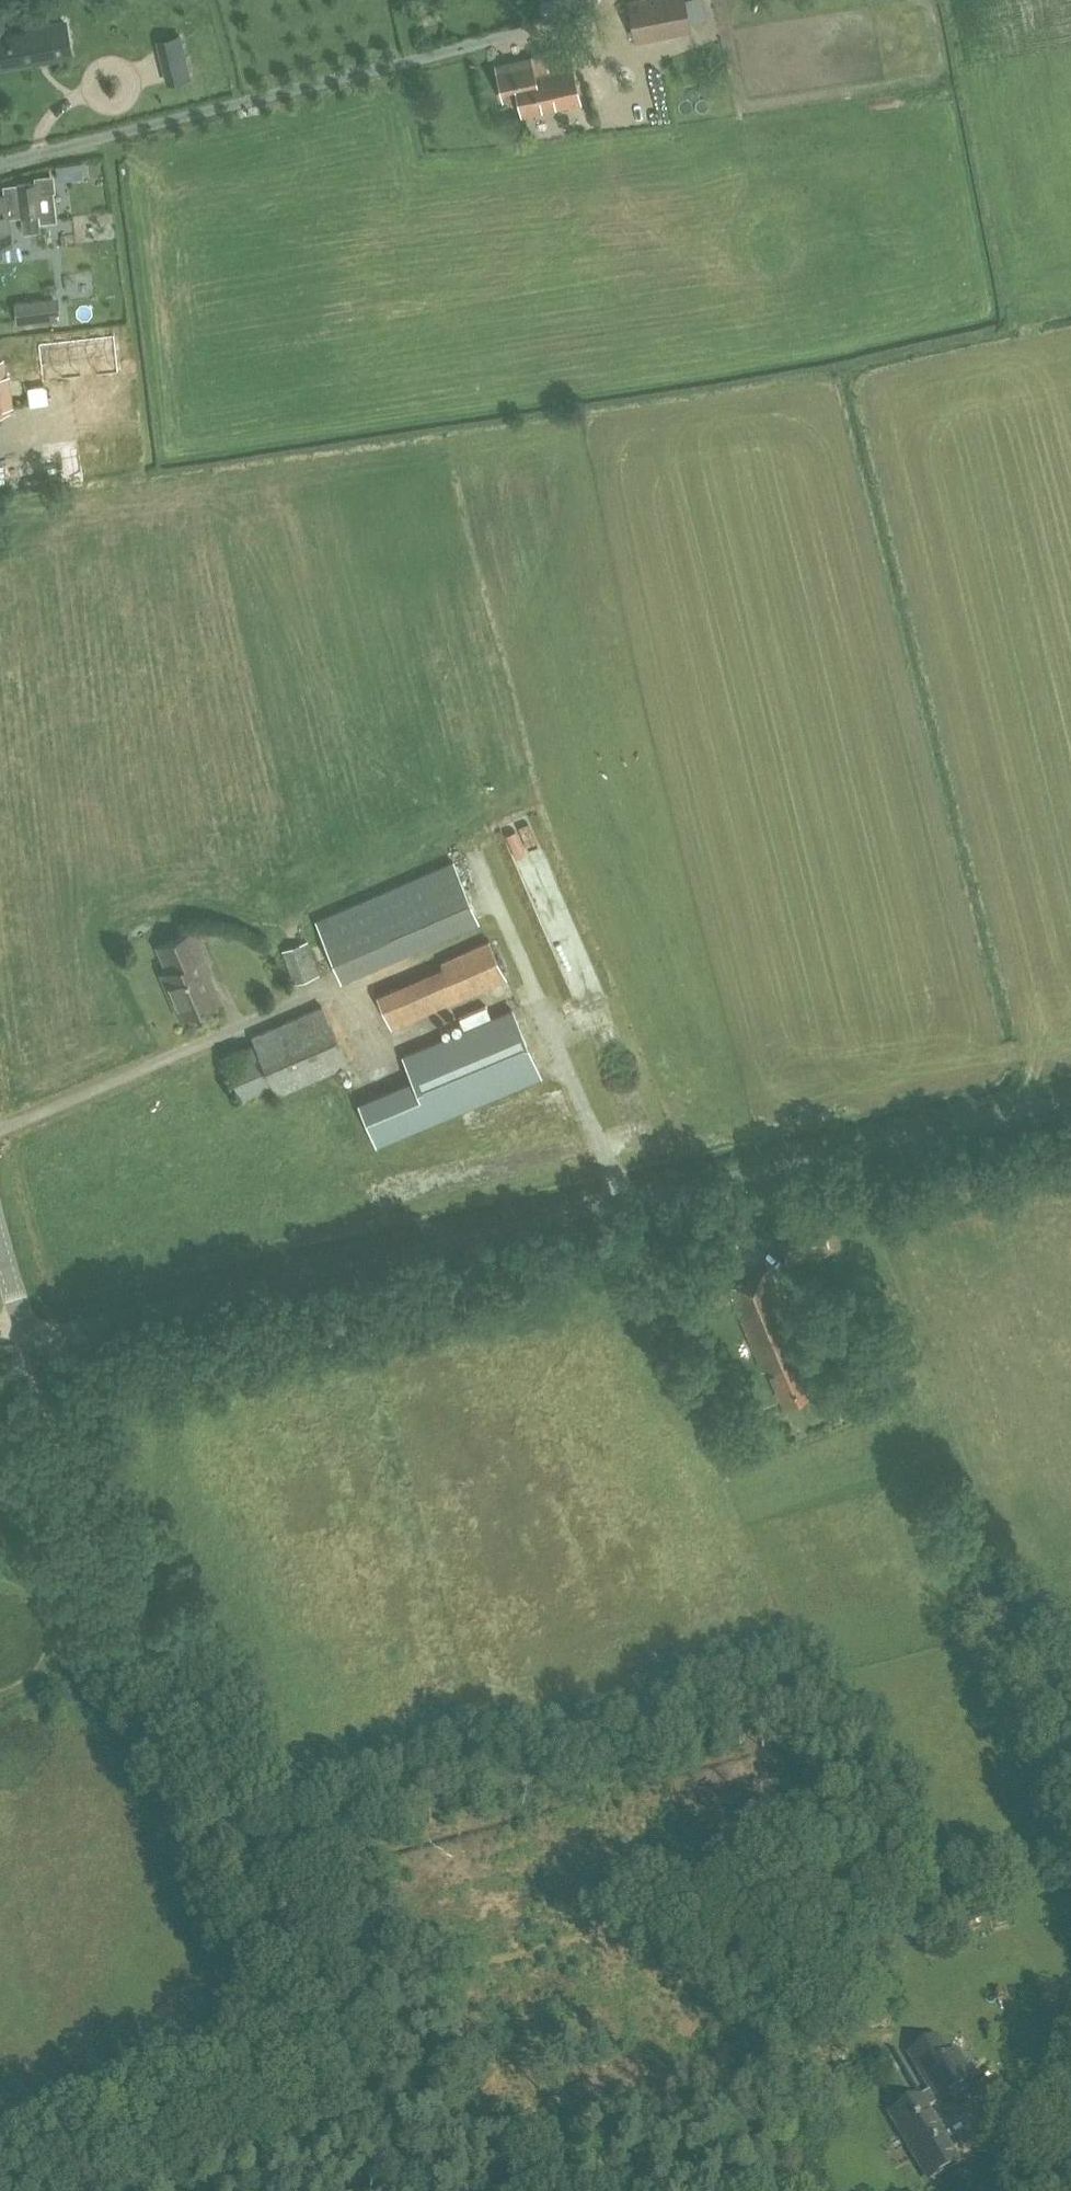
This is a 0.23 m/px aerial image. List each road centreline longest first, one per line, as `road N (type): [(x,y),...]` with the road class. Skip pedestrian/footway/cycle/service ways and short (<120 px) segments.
road 1 (unclassified): [(29,1341),(1070,1104)]
road 2 (tertiary): [(354,2102),(29,1341)]
road 3 (unclassified): [(0,164),(547,15)]
road 4 (unclassified): [(107,2190),(354,2102)]

